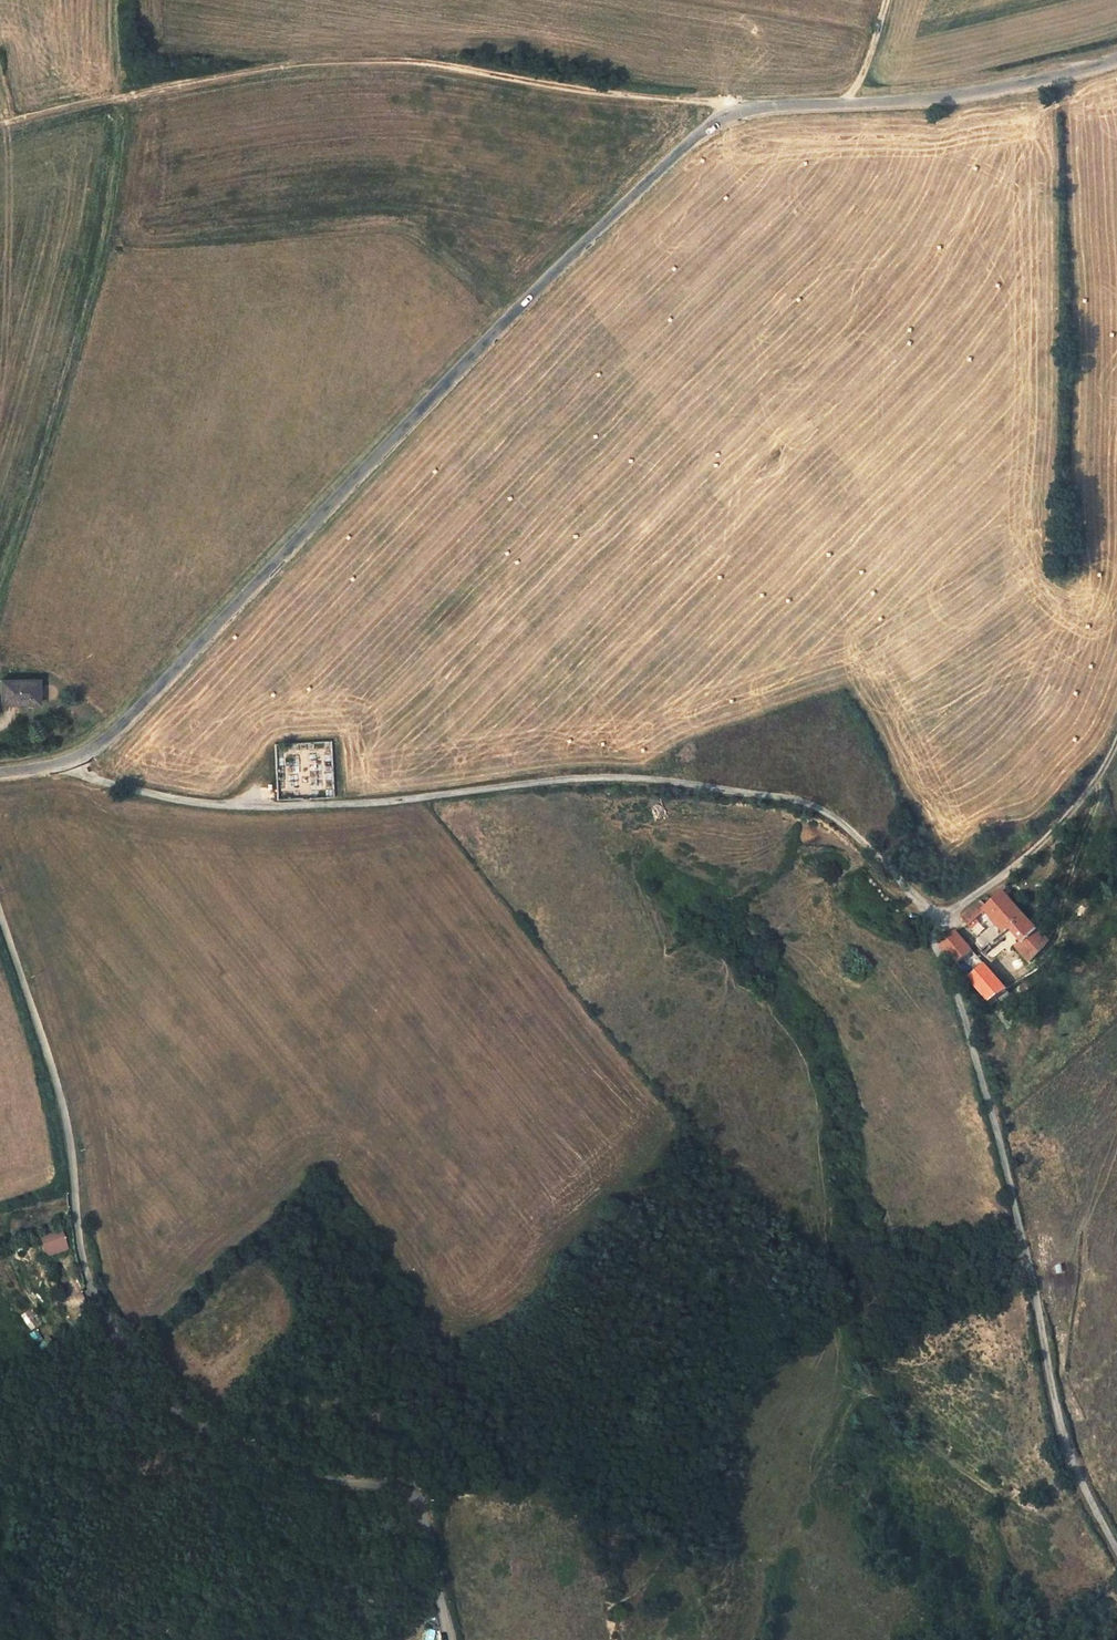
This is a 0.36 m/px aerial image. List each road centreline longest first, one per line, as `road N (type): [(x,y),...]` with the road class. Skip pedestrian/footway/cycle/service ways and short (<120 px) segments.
road 1 (unclassified): [(72,763),(89,778),(243,810),(361,806),(619,778),(792,801),(837,821),(929,908),(1019,1213),(1067,1440),(1116,1549)]
road 2 (tertiary): [(72,763),(108,738),(603,223),(732,111),(944,99),(1116,61)]
road 3 (unclassified): [(453,1639),(425,1505),(397,1489),(284,1465),(213,1436),(170,1408),(117,1342),(85,1265),(62,1101),(0,913)]
road 4 (track): [(732,111),(432,63),(315,62),(119,98)]
road 5 (track): [(1088,1493),(1055,1511),(1028,1507),(979,1484),(869,1393),(851,1390)]
road 6 (track): [(1116,741),(1069,822),(933,918)]
road 7 (track): [(119,98),(0,120)]

